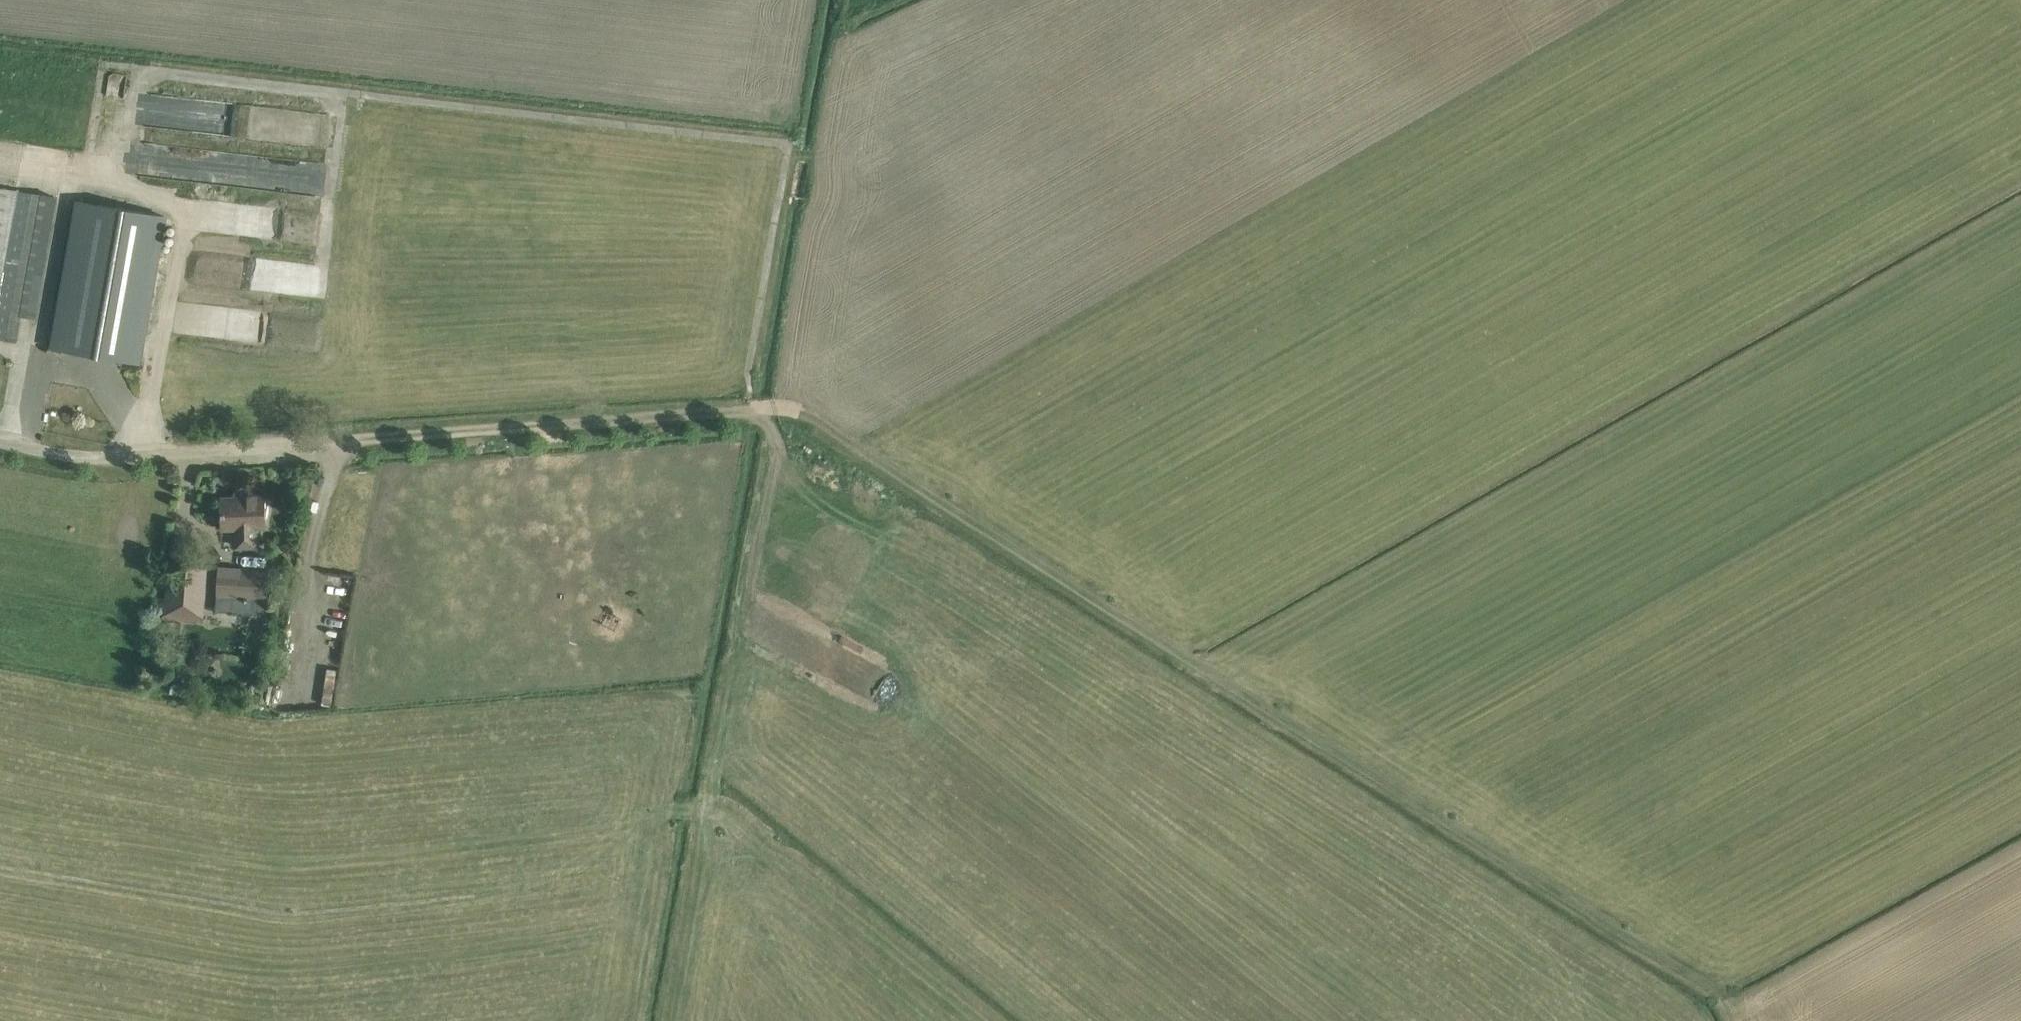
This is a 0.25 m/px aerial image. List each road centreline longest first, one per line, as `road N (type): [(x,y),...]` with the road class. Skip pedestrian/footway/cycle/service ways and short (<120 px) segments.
road 1 (unclassified): [(792,407),(225,452),(66,454),(0,441)]

